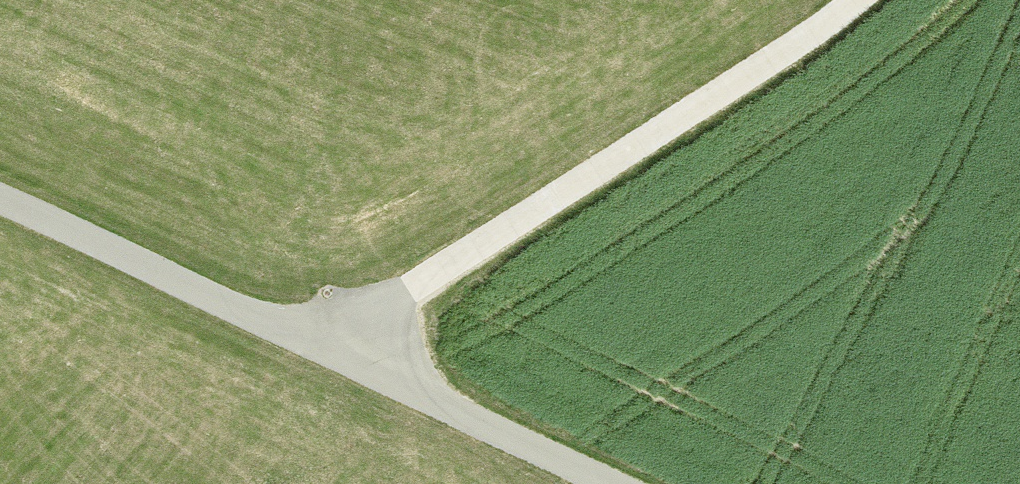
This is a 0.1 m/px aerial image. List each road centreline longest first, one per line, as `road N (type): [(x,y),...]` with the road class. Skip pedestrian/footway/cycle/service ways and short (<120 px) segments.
road 1 (track): [(283,336),(411,293),(760,80),(863,0)]
road 2 (track): [(0,204),(608,483)]

